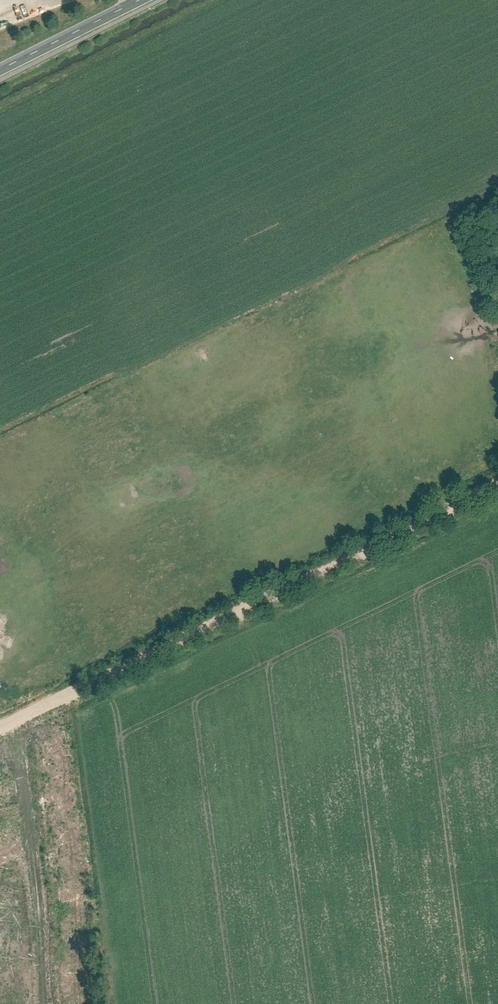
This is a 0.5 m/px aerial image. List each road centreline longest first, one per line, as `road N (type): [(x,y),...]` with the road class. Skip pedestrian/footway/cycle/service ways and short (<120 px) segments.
road 1 (track): [(0,726),(497,483)]
road 2 (tertiary): [(0,66),(134,0)]

